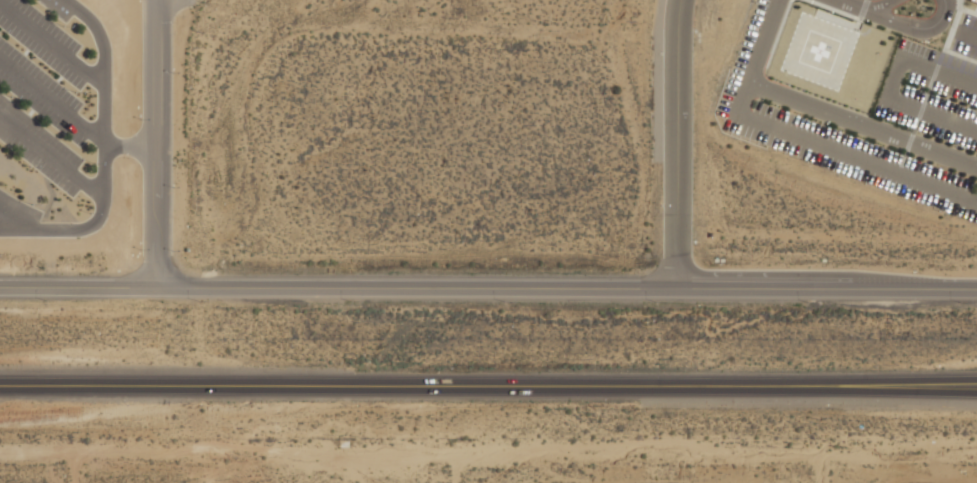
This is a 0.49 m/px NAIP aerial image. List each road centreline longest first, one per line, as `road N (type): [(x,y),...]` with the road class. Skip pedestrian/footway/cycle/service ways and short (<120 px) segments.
road 1 (primary): [(976,383),(0,384)]
road 2 (tertiary): [(158,288),(976,291)]
road 3 (tertiary): [(158,288),(159,0)]
road 4 (residential): [(680,287),(680,0)]
road 5 (residential): [(0,287),(158,288)]
road 6 (track): [(830,482),(976,482)]

